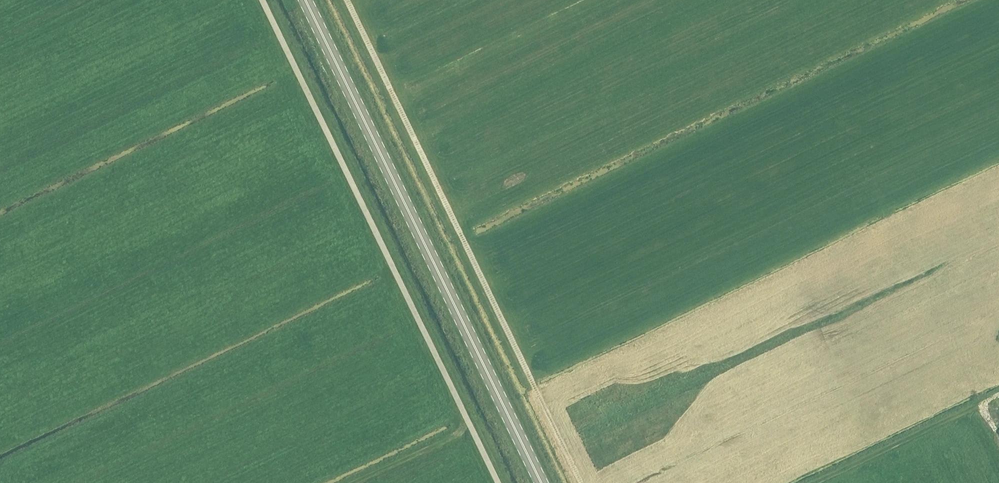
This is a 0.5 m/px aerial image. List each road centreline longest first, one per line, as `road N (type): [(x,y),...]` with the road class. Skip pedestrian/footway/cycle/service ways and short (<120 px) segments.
road 1 (unclassified): [(497,482),(261,0)]
road 2 (secondary): [(305,0),(541,482)]

